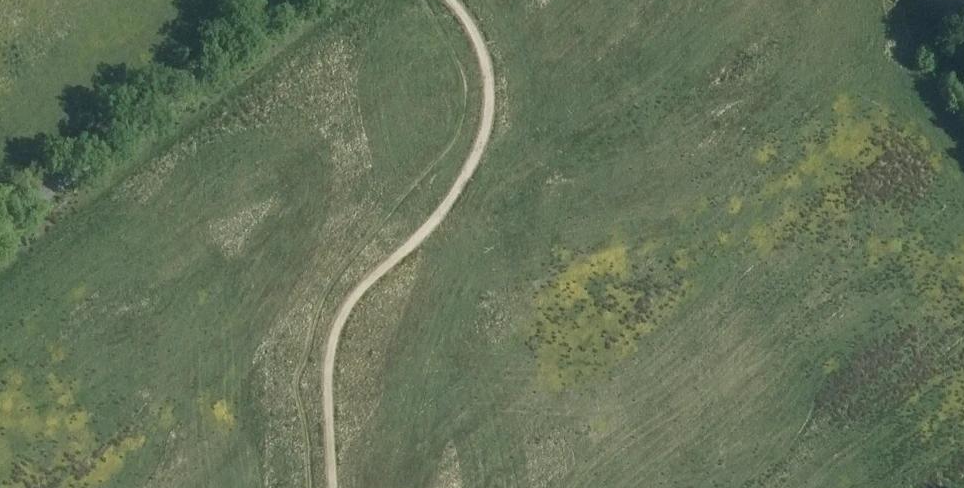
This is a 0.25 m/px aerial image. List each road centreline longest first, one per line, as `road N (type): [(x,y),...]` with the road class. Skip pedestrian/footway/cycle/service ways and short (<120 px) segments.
road 1 (track): [(451,0),(482,49),(489,112),(449,201),(358,294),(336,331),(328,373),(332,487)]
road 2 (tertiary): [(300,0),(0,227)]

